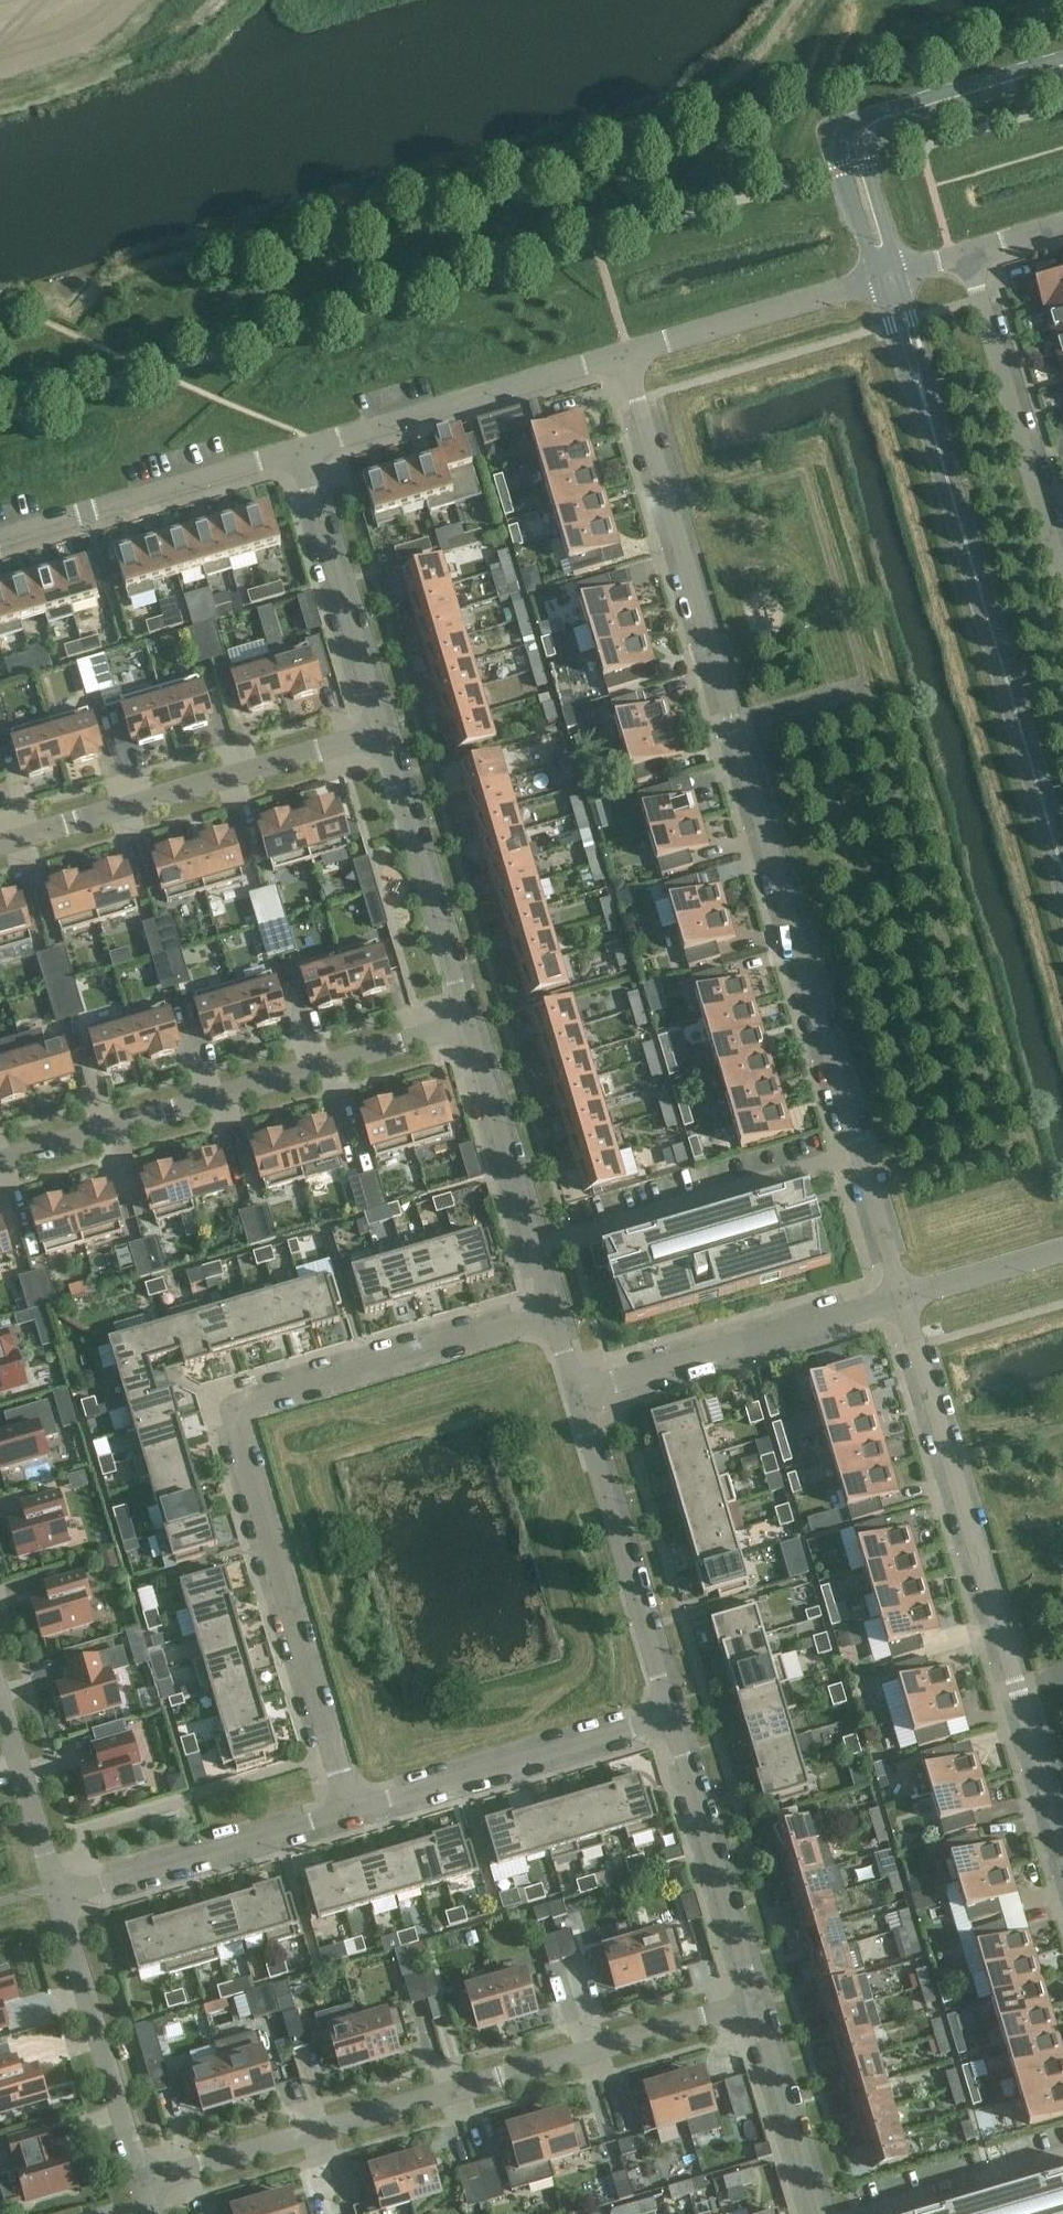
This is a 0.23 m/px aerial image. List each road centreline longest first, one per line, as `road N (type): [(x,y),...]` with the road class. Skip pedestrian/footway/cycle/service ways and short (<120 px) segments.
road 1 (residential): [(629,357),(905,1301)]
road 2 (residential): [(352,1809),(234,1410),(554,1319)]
road 3 (residential): [(150,2186),(755,2002)]
road 4 (residential): [(905,1301),(1062,1840)]
road 5 (tertiary): [(925,402),(1062,871)]
road 6 (residential): [(0,1163),(468,1029)]
road 7 (residential): [(0,846),(382,736)]
road 8 (residential): [(629,357),(299,453)]
road 9 (residential): [(579,1403),(905,1301)]
road 10 (residential): [(352,1809),(671,1716)]
road 11 (residential): [(1062,572),(971,258)]
road 12 (residential): [(579,1403),(671,1716)]
road 13 (residential): [(299,453),(0,540)]
road 14 (residential): [(57,1896),(352,1809)]
road 15 (residential): [(382,736),(468,1029)]
road 16 (residential): [(57,1896),(150,2186)]
road 17 (residential): [(468,1029),(554,1319)]
road 18 (residential): [(671,1716),(755,2002)]
road 19 (residential): [(299,453),(382,736)]
road 20 (residential): [(879,284),(629,357)]
road 21 (residential): [(755,2002),(818,2213)]
road 22 (tertiary): [(865,128),(1062,67)]
road 23 (residential): [(0,1699),(57,1896)]
road 24 (tertiary): [(865,128),(841,149),(879,284)]
road 25 (residential): [(905,1301),(1062,1256)]
road 26 (tertiary): [(901,278),(863,148),(865,128)]
road 27 (tertiary): [(925,402),(927,365),(901,278)]
road 28 (tertiary): [(879,284),(925,402)]

